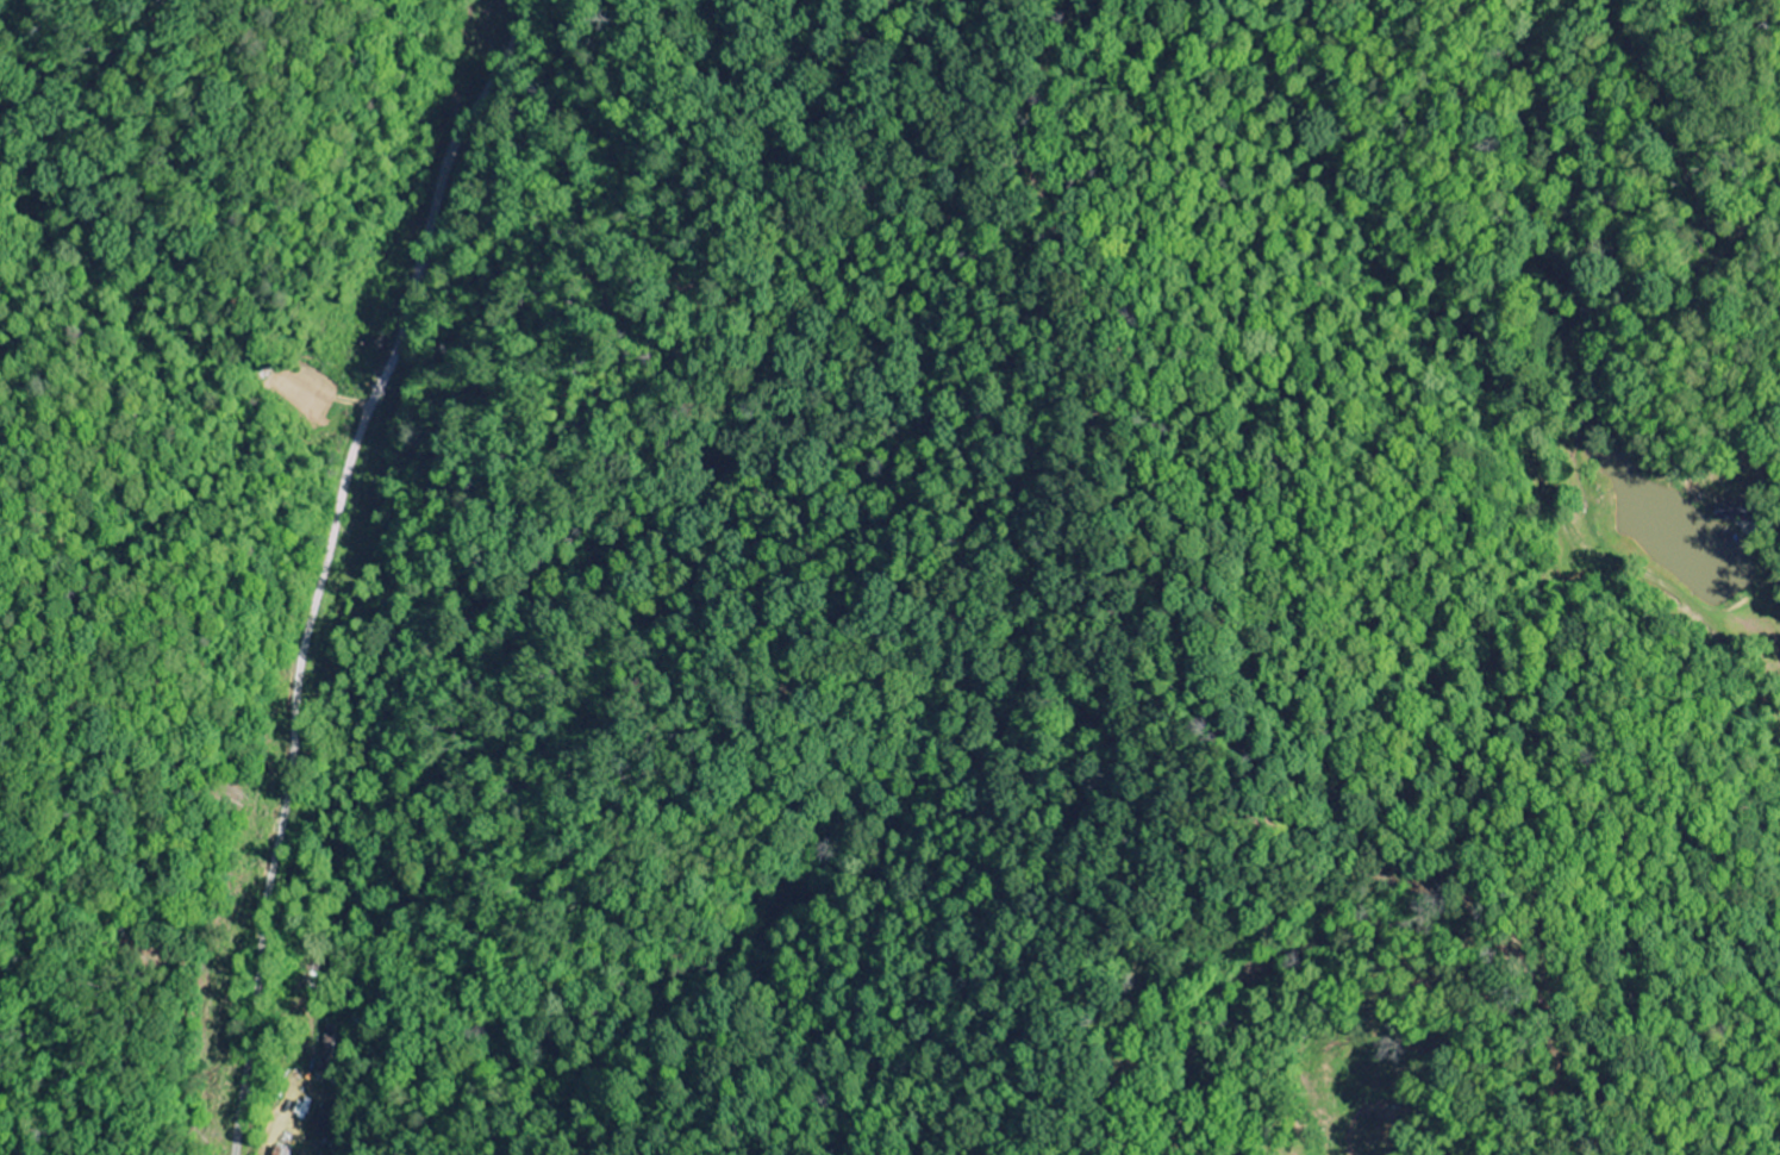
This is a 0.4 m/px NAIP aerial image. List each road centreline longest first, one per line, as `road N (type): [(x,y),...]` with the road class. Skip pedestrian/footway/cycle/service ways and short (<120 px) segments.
road 1 (residential): [(237,1154),(299,670),(351,463),(418,273),(441,174),(532,0)]

